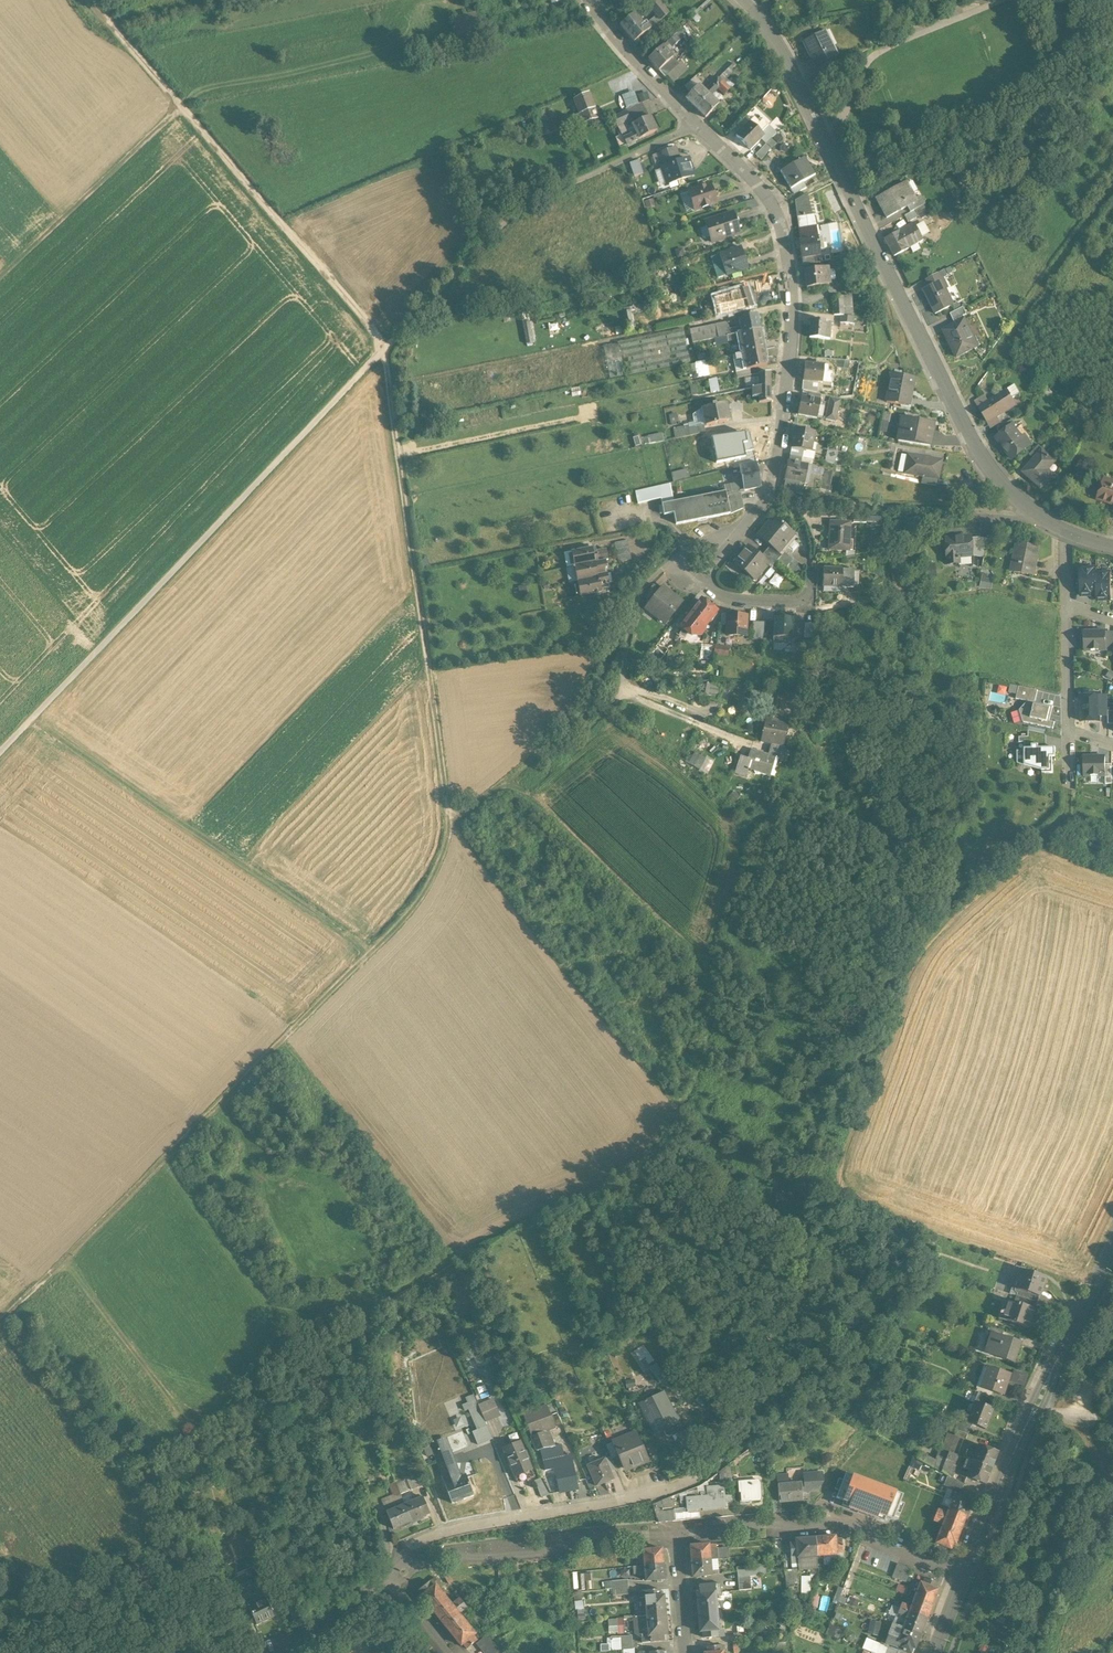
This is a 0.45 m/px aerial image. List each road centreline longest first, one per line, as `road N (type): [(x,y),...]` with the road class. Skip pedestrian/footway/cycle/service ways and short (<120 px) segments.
road 1 (track): [(89,0),(340,289),(383,351),(451,825),(427,893),(165,1161)]
road 2 (track): [(165,1161),(271,1297),(301,1307),(358,1307),(521,1219),(629,1177),(653,1152),(674,1127),(704,975),(508,781)]
road 3 (track): [(696,124),(531,203),(497,230),(0,769)]
road 4 (tertiary): [(742,0),(777,42),(979,446),(1017,499),(1068,534)]
road 5 (residential): [(589,0),(650,76),(759,185),(783,231),(793,299),(777,460),(772,484),(738,534)]
road 6 (track): [(38,730),(368,952)]
road 7 (residential): [(407,1564),(404,1551),(419,1539),(669,1490),(737,1450)]
road 8 (tertiary): [(1112,1245),(964,1577)]
road 9 (residential): [(964,1577),(882,1547),(848,1523),(674,1532)]
road 10 (track): [(451,825),(582,713),(628,625)]
road 11 (residential): [(674,1532),(407,1564)]
road 12 (track): [(953,402),(1112,194)]
road 13 (track): [(187,114),(0,293)]
road 14 (track): [(165,1161),(0,1323)]
road 15 (residential): [(705,584),(739,601),(809,601),(812,567)]
road 16 (residential): [(1066,605),(1068,733)]
road 17 (residential): [(685,1652),(674,1532)]

